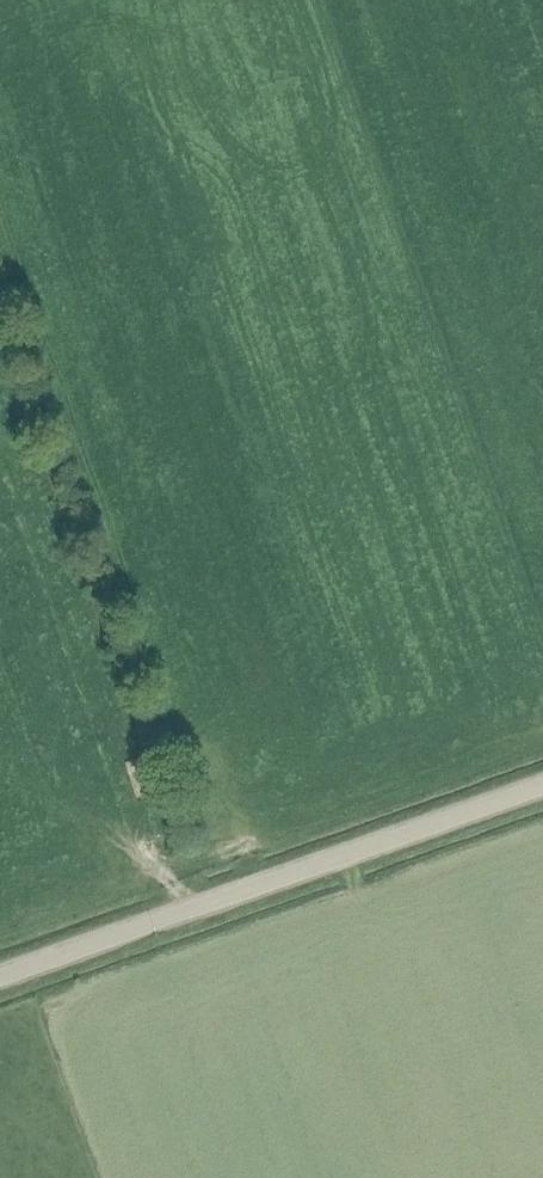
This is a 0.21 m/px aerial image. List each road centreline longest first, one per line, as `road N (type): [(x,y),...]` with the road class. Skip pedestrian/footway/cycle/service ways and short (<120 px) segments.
road 1 (unclassified): [(0,980),(542,789)]

